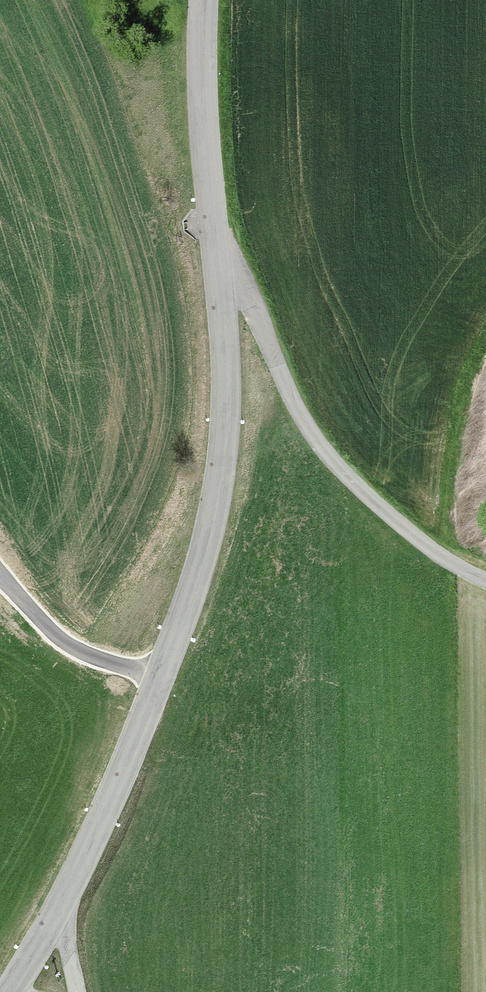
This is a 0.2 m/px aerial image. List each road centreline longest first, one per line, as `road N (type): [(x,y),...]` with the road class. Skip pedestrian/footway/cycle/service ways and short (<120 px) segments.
road 1 (tertiary): [(204,0),(202,79),(226,375),(221,468),(188,602),(59,907)]
road 2 (track): [(485,580),(397,522),(330,457),(301,415),(214,230)]

